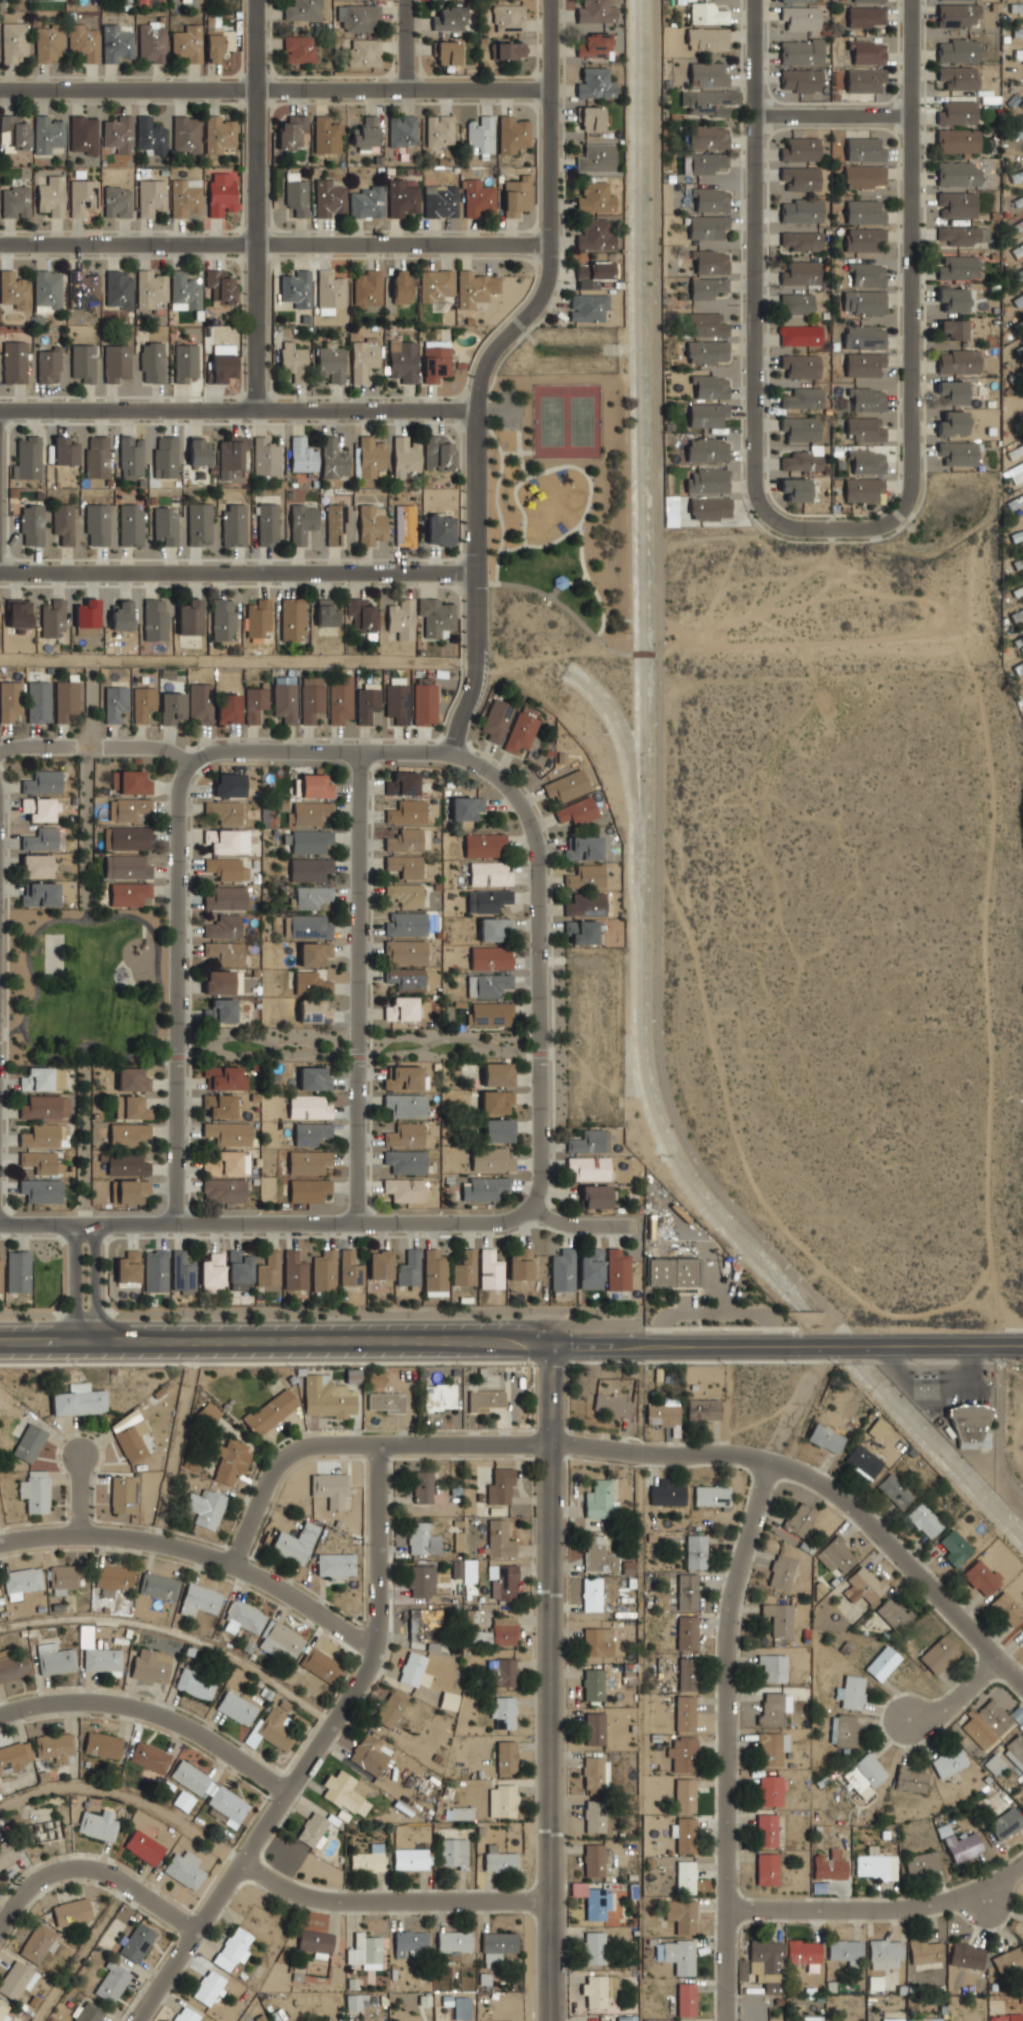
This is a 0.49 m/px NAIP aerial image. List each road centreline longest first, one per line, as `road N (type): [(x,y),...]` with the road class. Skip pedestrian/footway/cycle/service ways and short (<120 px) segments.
road 1 (residential): [(234,1564),(268,1475),(306,1444),(551,1441),(729,1452),(829,1487),(1022,1684)]
road 2 (tertiary): [(806,1343),(0,1347)]
road 3 (residential): [(548,1343),(551,2020)]
road 4 (residential): [(380,1443),(377,1651),(135,2020)]
road 5 (residential): [(770,1461),(732,1578),(727,2020)]
road 6 (residential): [(551,239),(0,241)]
road 7 (residential): [(551,86),(0,86)]
road 8 (residential): [(532,1216),(0,1223)]
road 9 (residential): [(477,570),(477,409),(487,344),(548,287),(551,86)]
road 10 (residential): [(449,754),(504,782),(526,809),(537,847),(541,1171),(532,1216)]
road 11 (residential): [(0,410),(477,409)]
road 12 (residential): [(0,571),(477,570)]
road 13 (residential): [(359,751),(357,1221)]
road 14 (residential): [(179,1224),(178,821),(187,755)]
road 15 (residential): [(912,0),(914,460)]
road 16 (residential): [(758,458),(756,0)]
road 17 (residential): [(261,0),(261,406)]
road 18 (residential): [(377,1651),(277,1586),(196,1550),(80,1532),(0,1541)]
road 19 (residential): [(124,745),(187,755),(449,754)]
road 20 (residential): [(550,1901),(318,1899),(241,1859)]
road 21 (residential): [(286,1790),(162,1714),(67,1700),(0,1715)]
road 22 (residential): [(1022,1865),(983,1891),(917,1907),(728,1908)]
road 23 (residential): [(758,458),(759,501),(773,520),(793,527),(874,527),(896,516),(915,493),(914,460)]
road 24 (residential): [(196,1928),(86,1867),(64,1867),(31,1883),(0,1927)]
road 25 (residential): [(477,570),(472,690),(449,754)]
road 26 (residential): [(913,111),(755,112)]
road 27 (tertiary): [(1022,1345),(874,1343)]
road 28 (residential): [(84,1224),(85,1346)]

